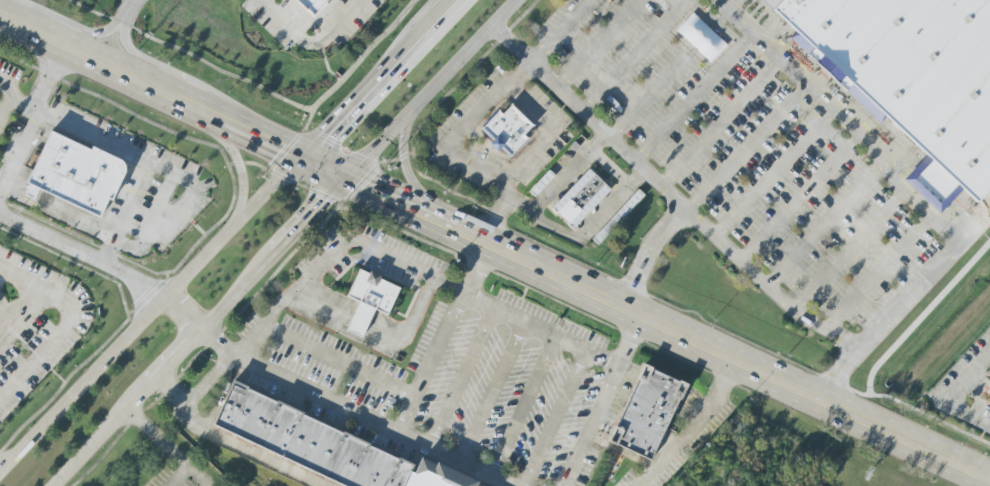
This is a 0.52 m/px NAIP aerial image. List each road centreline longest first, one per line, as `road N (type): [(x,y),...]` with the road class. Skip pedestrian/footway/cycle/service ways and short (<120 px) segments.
road 1 (primary): [(0,18),(989,480)]
road 2 (secondary): [(55,485),(523,0)]
road 3 (secondary): [(451,0),(0,473)]
road 4 (residential): [(0,218),(137,283),(205,328)]
road 5 (residential): [(258,0),(287,32),(311,41),(358,0)]
road 6 (primary): [(207,116),(241,168),(236,226)]

